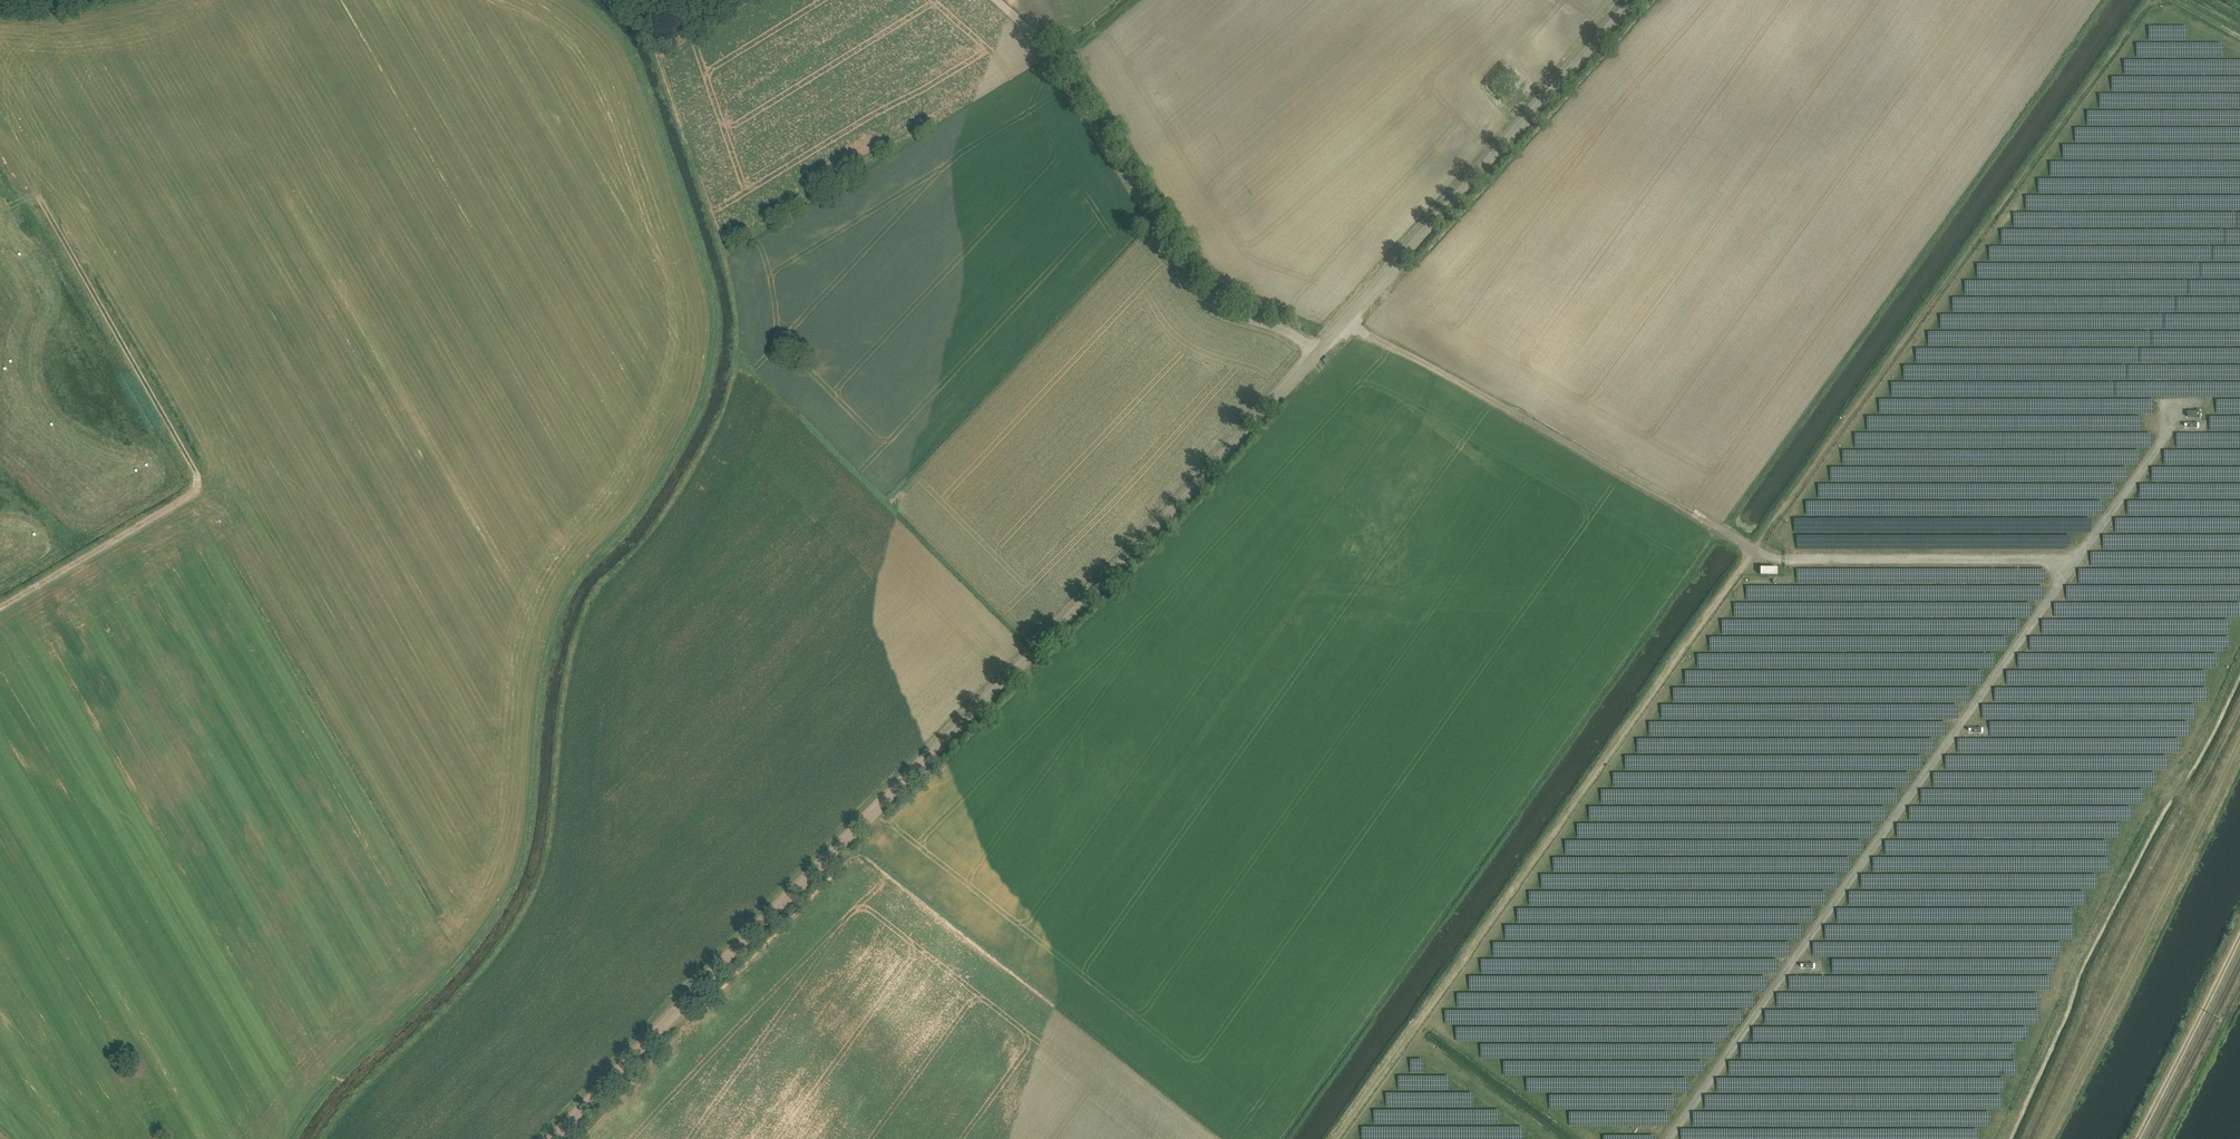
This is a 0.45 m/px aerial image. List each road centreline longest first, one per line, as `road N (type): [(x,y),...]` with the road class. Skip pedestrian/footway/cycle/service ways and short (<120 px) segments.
road 1 (unclassified): [(1319,350),(1104,582),(554,1138)]
road 2 (track): [(2148,0),(1748,551)]
road 3 (unclassified): [(1319,350),(1208,300),(1047,46),(996,0)]
road 4 (unclassified): [(1631,0),(1319,350)]
road 5 (track): [(1339,326),(1421,361),(1748,551)]
road 6 (track): [(2137,1138),(2239,938)]

